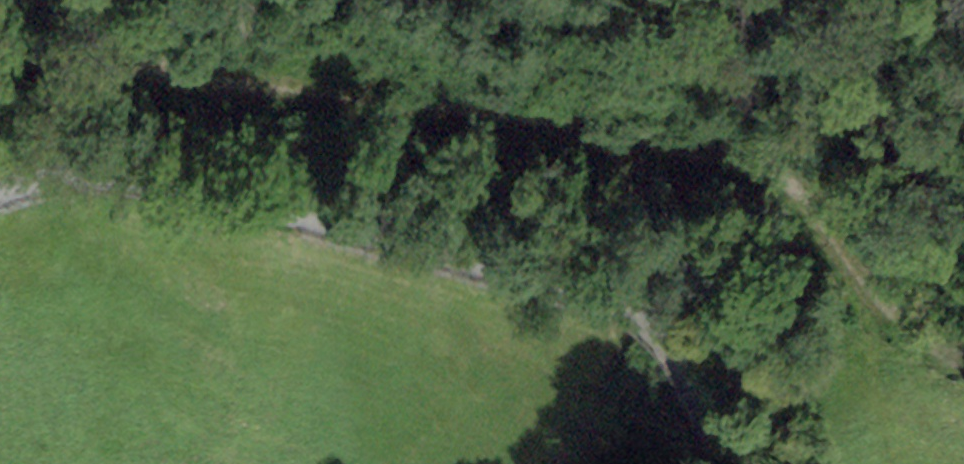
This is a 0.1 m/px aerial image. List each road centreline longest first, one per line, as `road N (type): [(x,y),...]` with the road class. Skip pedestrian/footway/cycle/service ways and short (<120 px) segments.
road 1 (track): [(963,360),(868,291),(785,175),(702,142),(140,65),(0,66)]
road 2 (unclassified): [(719,463),(672,365),(611,317),(236,203),(52,180),(0,196)]

